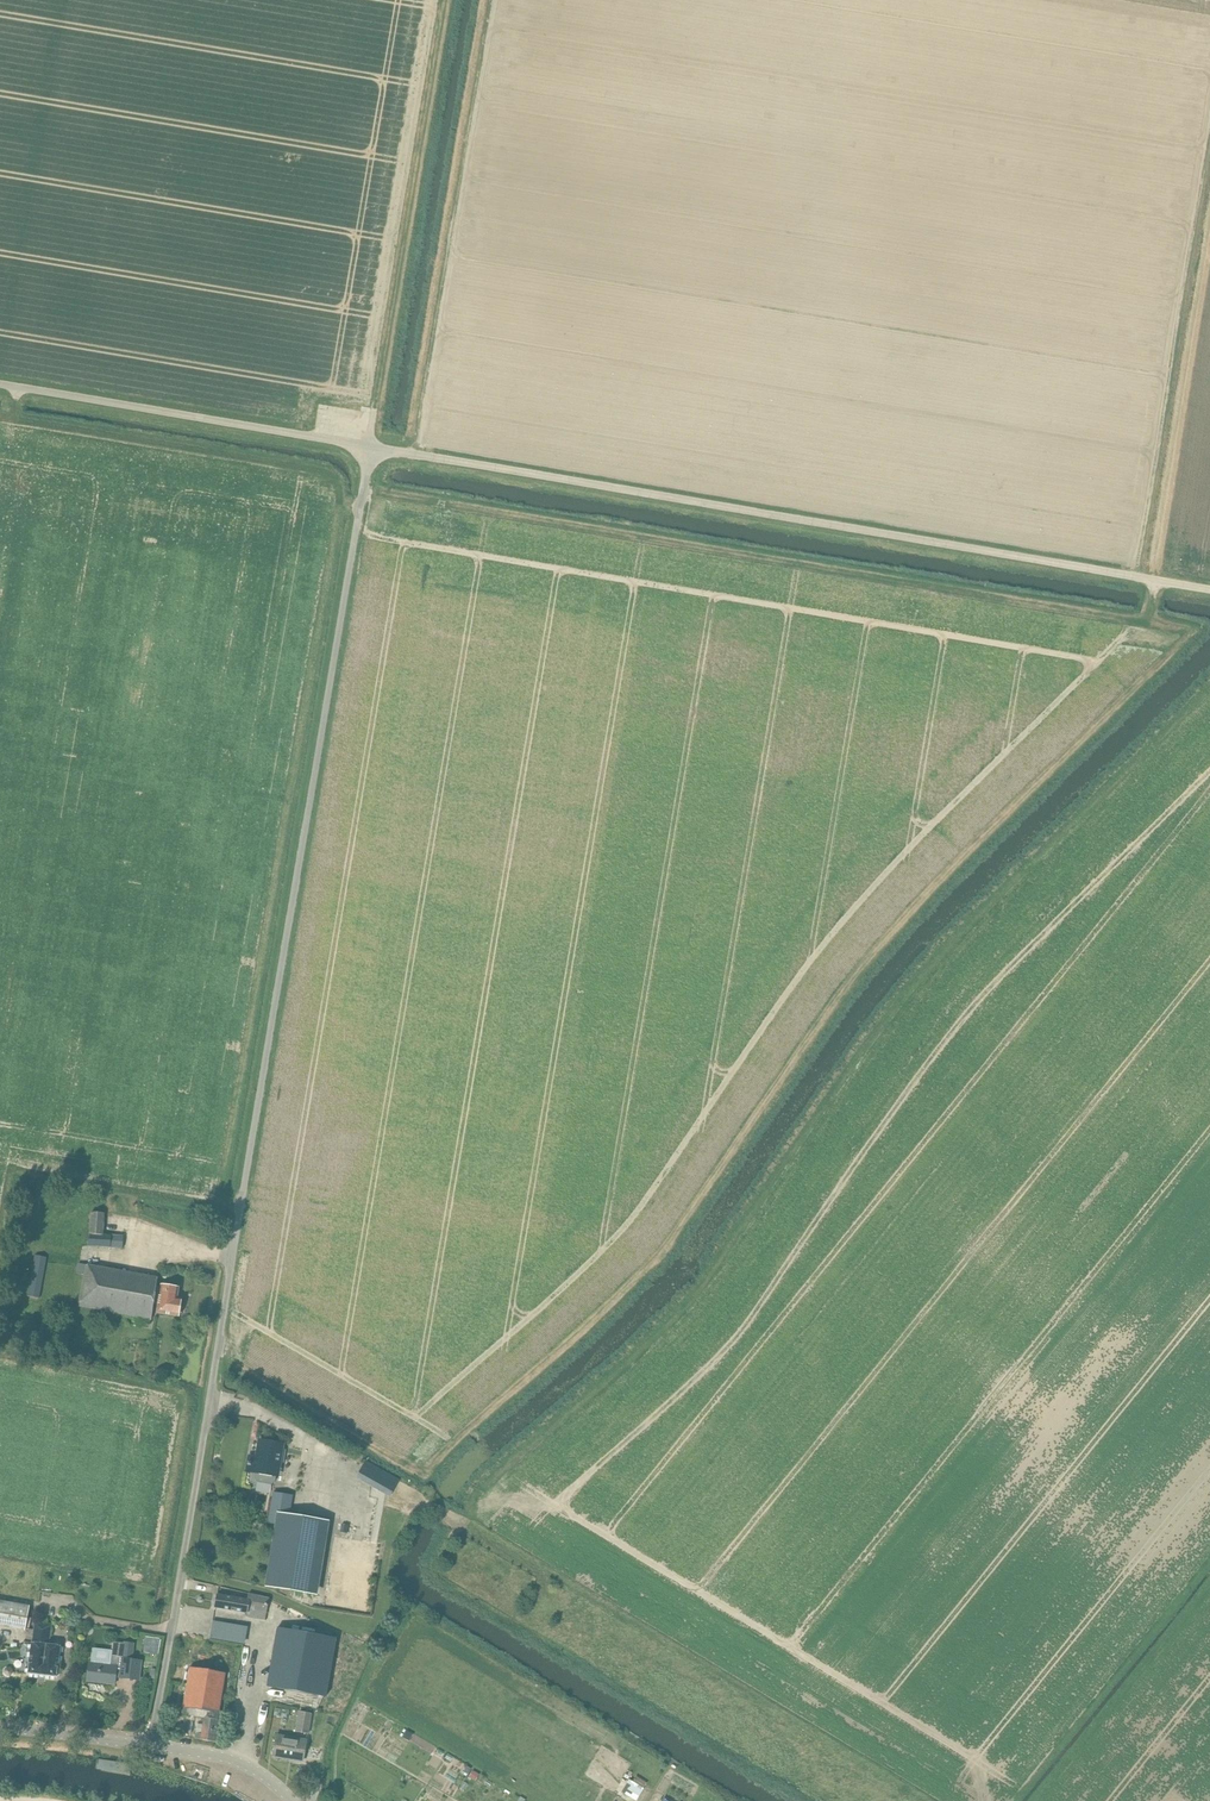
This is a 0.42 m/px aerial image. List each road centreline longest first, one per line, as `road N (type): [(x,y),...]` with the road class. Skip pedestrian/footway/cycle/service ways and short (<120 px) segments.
road 1 (unclassified): [(151,1745),(369,447)]
road 2 (unclassified): [(1209,590),(369,447)]
road 3 (track): [(369,447),(444,0)]
road 4 (unclassified): [(369,447),(0,384)]
road 5 (tertiary): [(292,1800),(238,1763),(151,1745)]
road 6 (tertiary): [(151,1745),(0,1727)]

